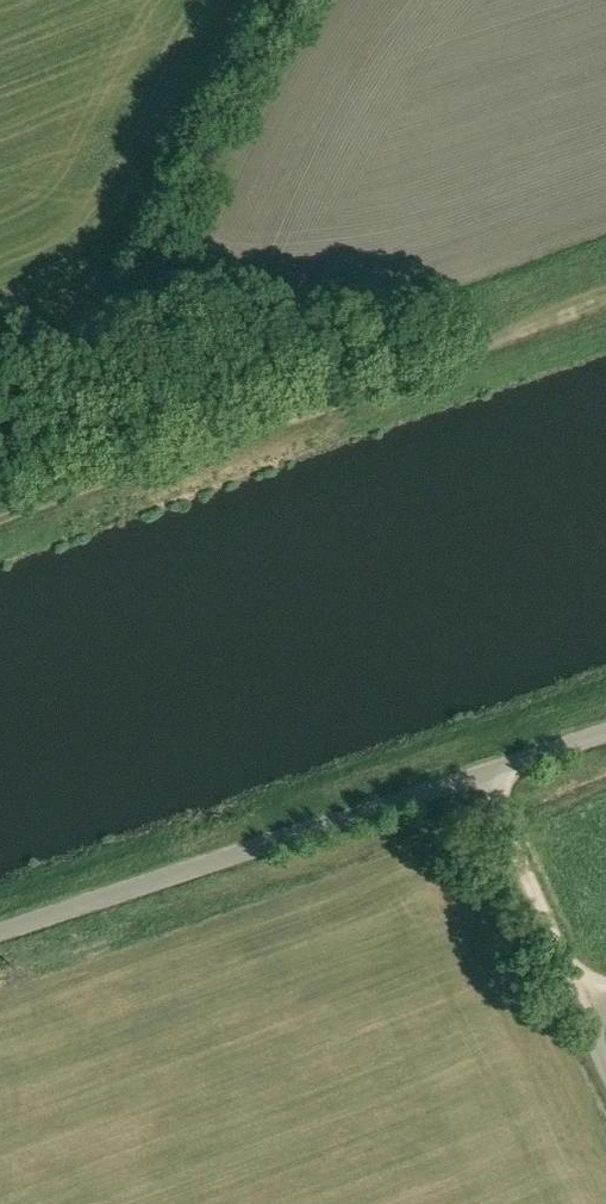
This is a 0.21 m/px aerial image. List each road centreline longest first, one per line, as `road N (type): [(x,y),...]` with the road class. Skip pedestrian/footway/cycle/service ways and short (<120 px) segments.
road 1 (unclassified): [(605,736),(0,935)]
road 2 (unclassified): [(0,358),(88,330),(138,295),(244,86),(300,0)]
road 3 (track): [(258,424),(285,429),(605,312)]
road 4 (track): [(605,993),(561,947),(541,908),(496,774)]
road 5 (track): [(111,315),(197,347),(258,424)]

